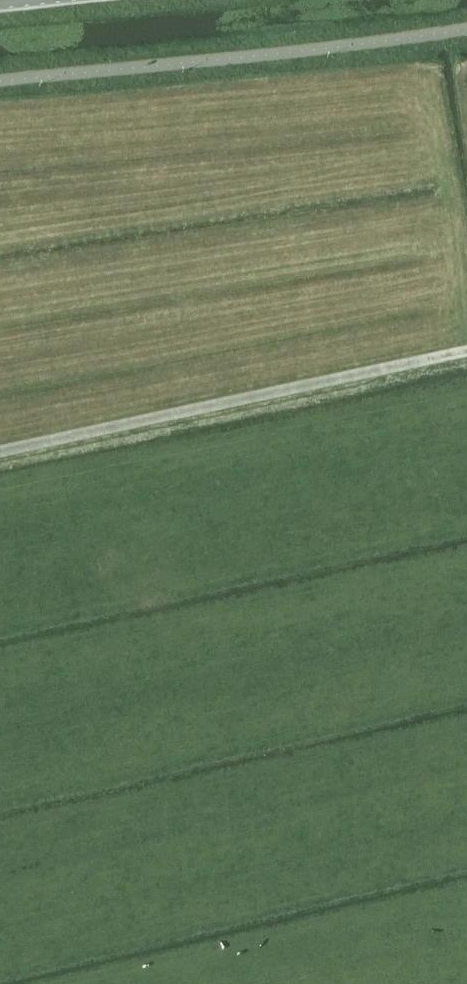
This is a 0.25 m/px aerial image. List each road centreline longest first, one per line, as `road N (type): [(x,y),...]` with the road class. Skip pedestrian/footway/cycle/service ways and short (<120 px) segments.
road 1 (track): [(466,352),(0,450)]

